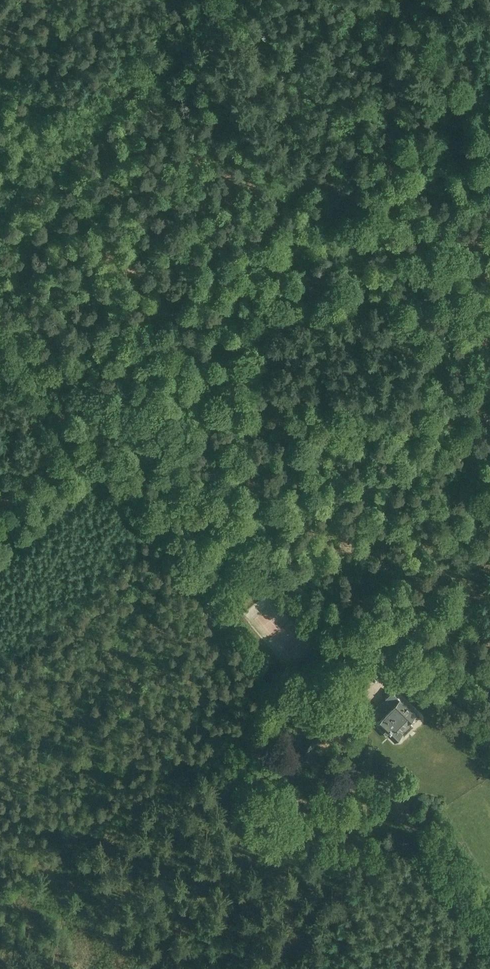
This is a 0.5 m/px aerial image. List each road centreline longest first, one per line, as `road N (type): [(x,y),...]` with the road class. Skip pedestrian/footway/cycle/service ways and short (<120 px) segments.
road 1 (track): [(489,751),(456,708),(395,673),(223,534),(0,318)]
road 2 (track): [(0,462),(52,456),(112,426)]

